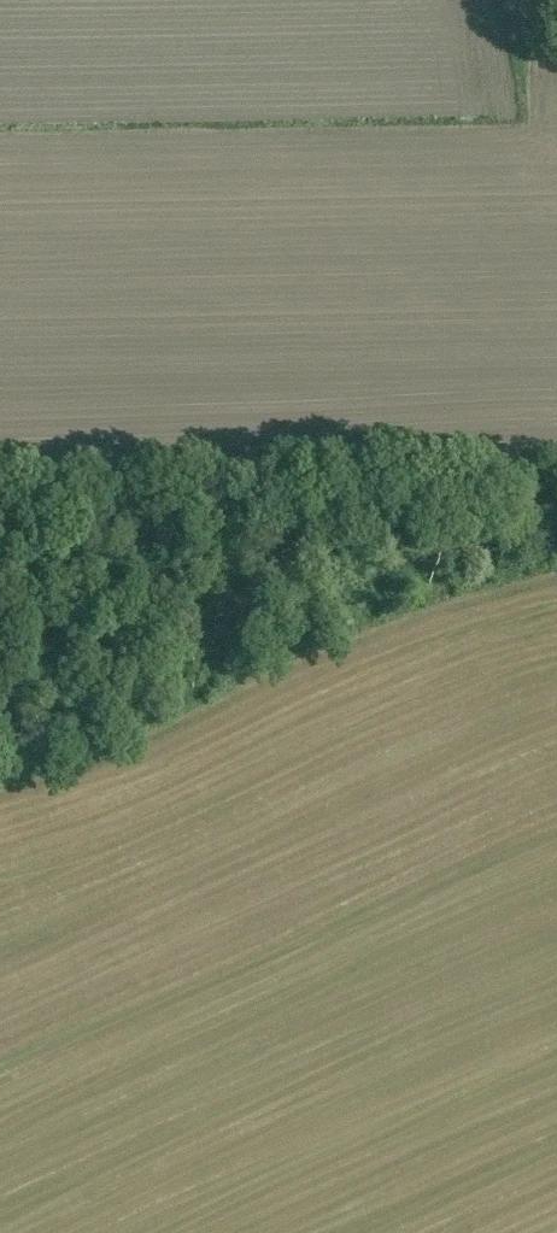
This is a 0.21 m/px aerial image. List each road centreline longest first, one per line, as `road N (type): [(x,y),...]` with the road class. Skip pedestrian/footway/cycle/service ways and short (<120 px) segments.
road 1 (track): [(556,536),(509,533),(0,734)]

